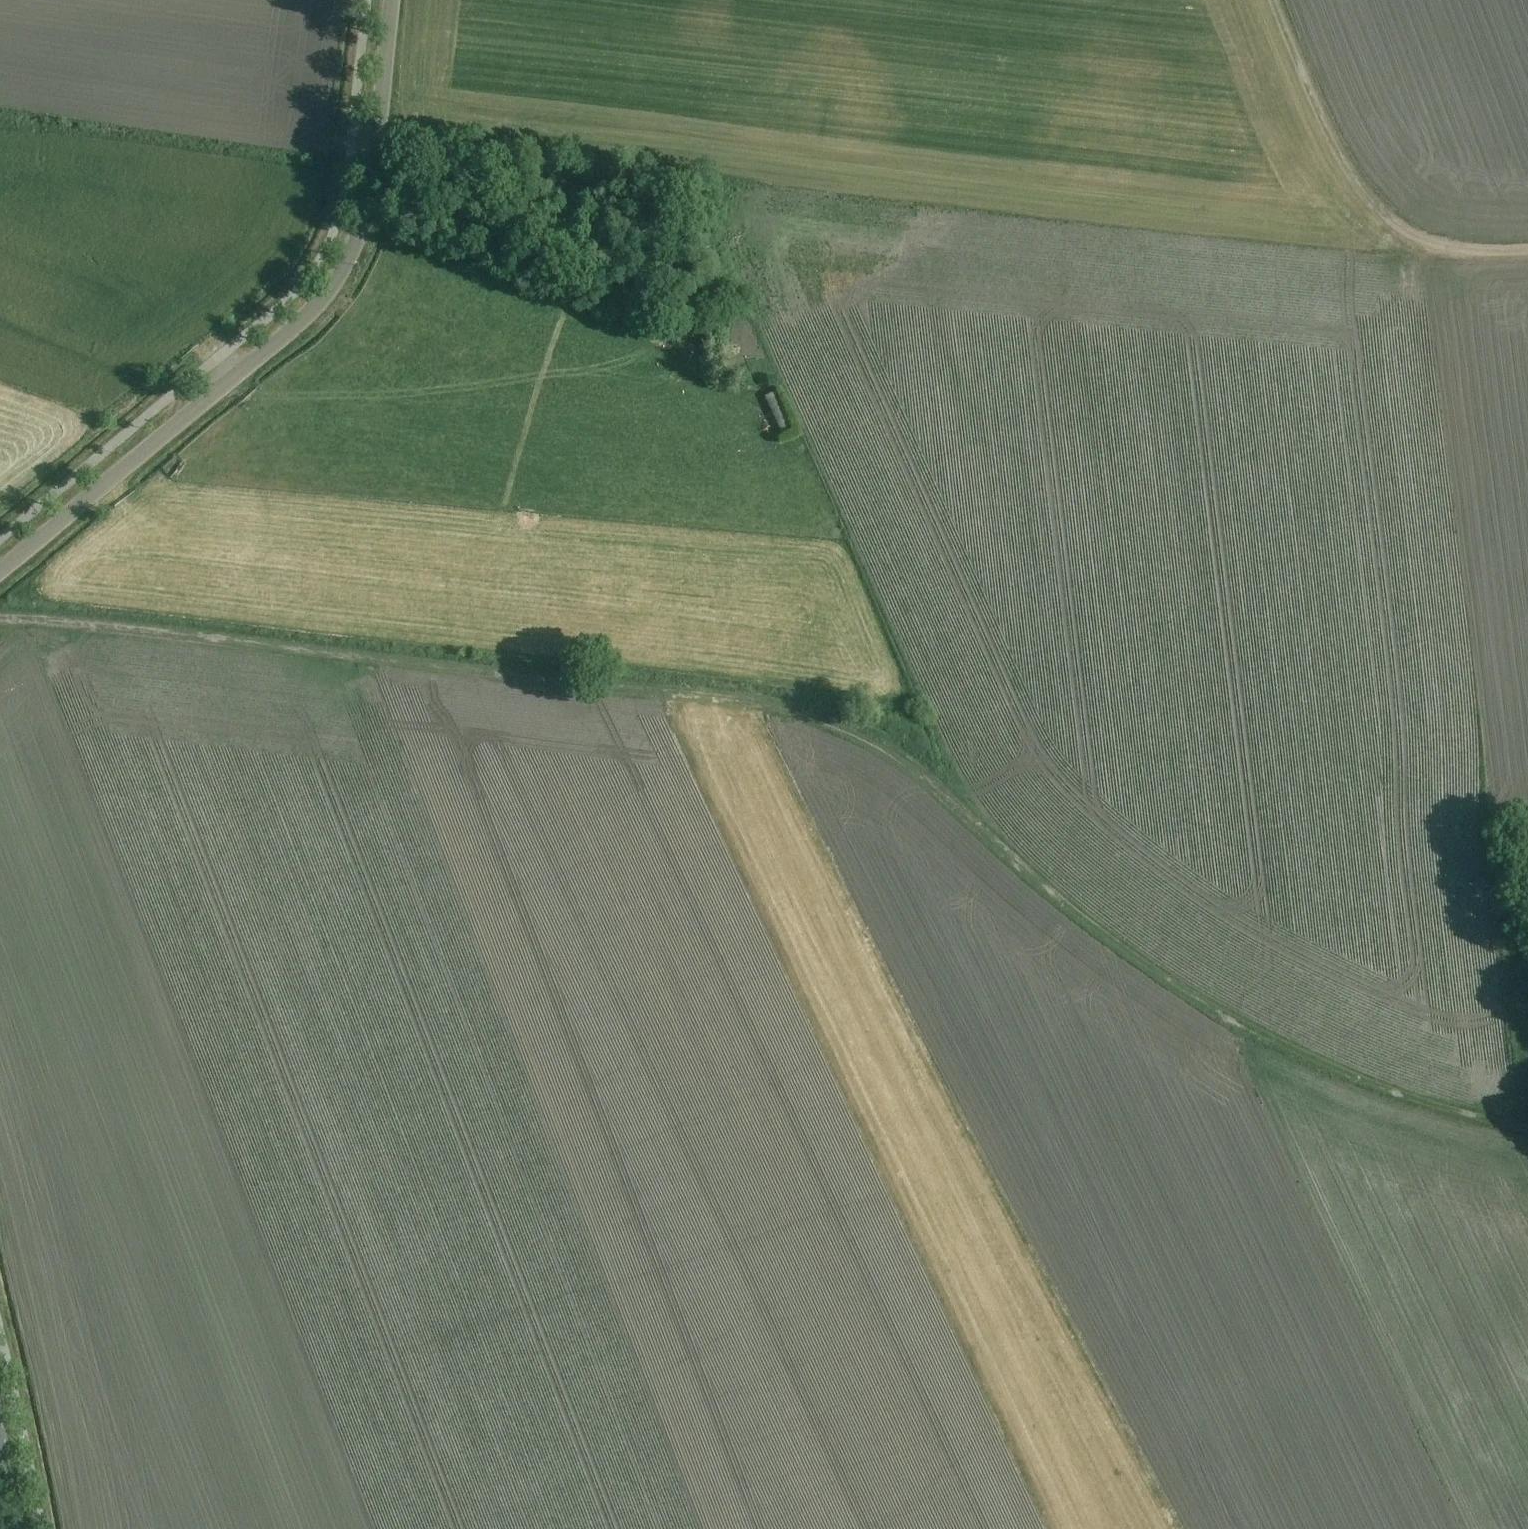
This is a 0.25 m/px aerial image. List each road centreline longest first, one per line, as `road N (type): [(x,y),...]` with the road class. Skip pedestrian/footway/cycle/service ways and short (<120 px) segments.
road 1 (track): [(0,619),(839,703),(901,731),(1137,948),(1243,1027),(1375,1086),(1527,1127)]
road 2 (unclassified): [(0,571),(291,329),(332,284),(370,190),(393,0)]
road 3 (track): [(1275,0),(1338,150),(1382,215),(1417,246),(1467,263),(1527,261)]

